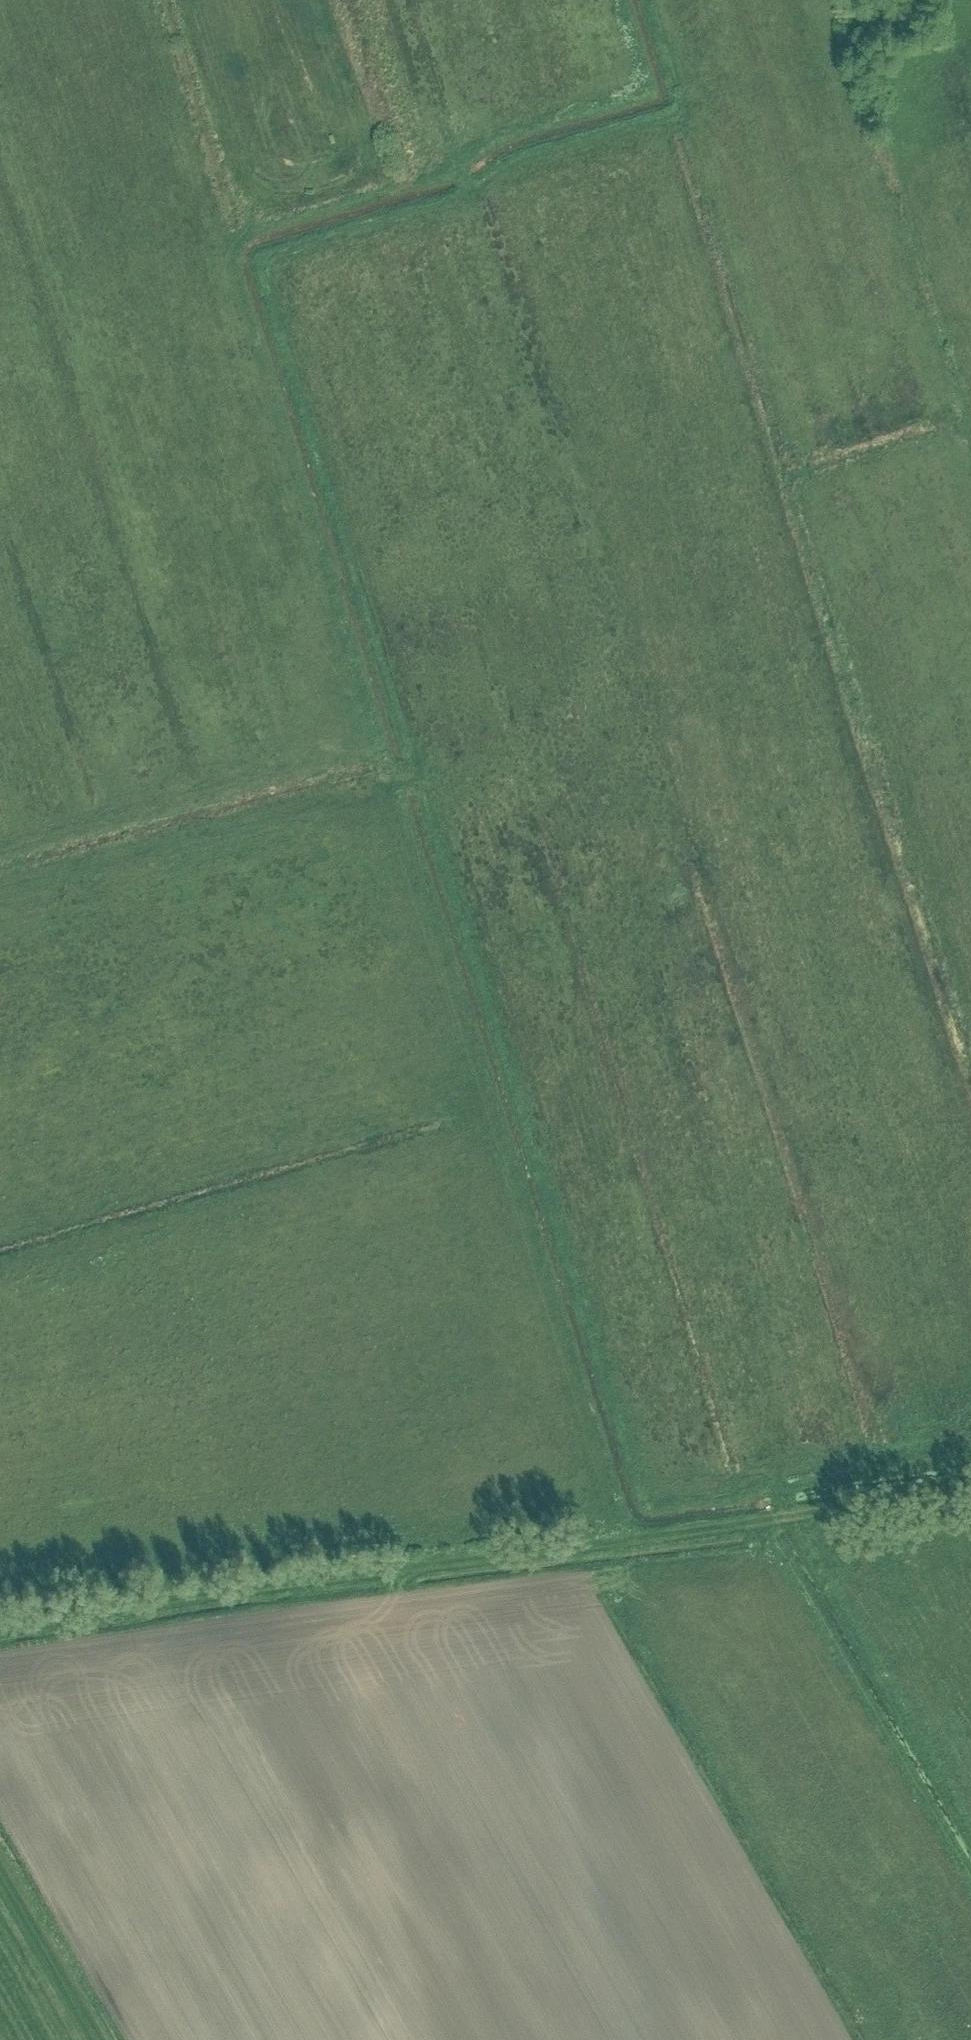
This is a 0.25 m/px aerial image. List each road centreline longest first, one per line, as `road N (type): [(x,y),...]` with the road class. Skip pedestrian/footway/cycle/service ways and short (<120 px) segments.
road 1 (track): [(762,1519),(0,1630)]
road 2 (track): [(970,1488),(762,1519)]

